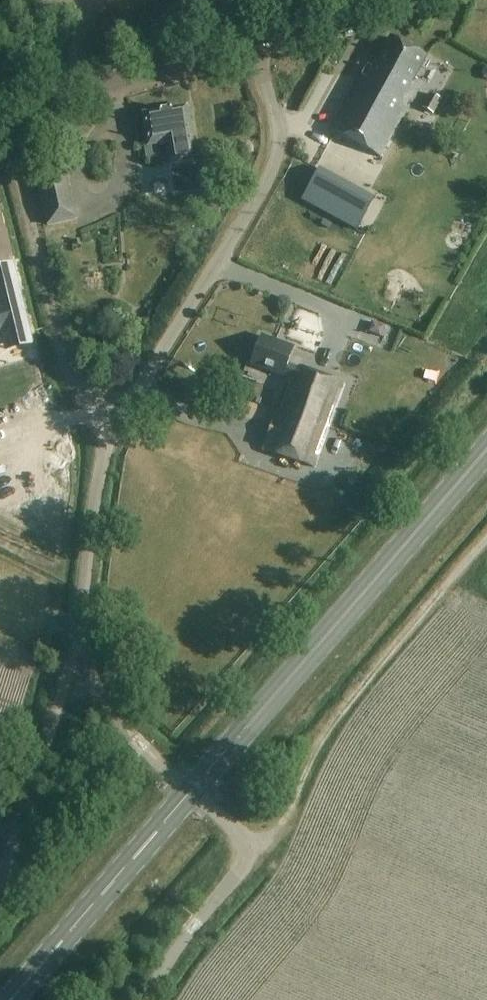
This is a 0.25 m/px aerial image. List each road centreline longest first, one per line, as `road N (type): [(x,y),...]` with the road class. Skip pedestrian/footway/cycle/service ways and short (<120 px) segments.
road 1 (unclassified): [(192,792),(108,706),(81,615),(98,475),(119,417),(272,169),(278,131),(251,37)]
road 2 (primary): [(192,792),(486,453)]
road 3 (track): [(6,117),(67,358),(87,390),(119,417)]
road 4 (primary): [(12,999),(192,792)]
road 5 (track): [(82,633),(0,886)]
road 6 (tertiary): [(0,119),(251,37)]
road 7 (unclassified): [(149,999),(246,860),(240,839),(192,792)]
road 8 (tertiary): [(251,37),(366,0)]

